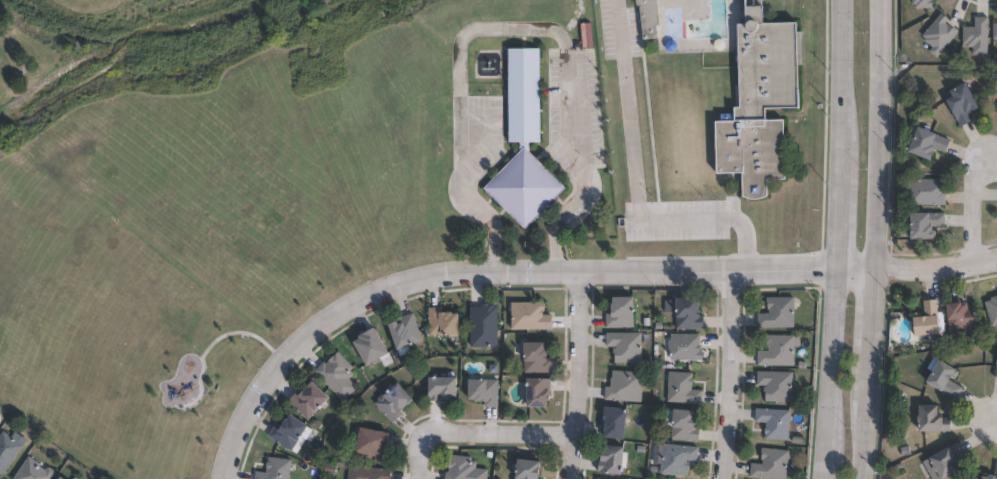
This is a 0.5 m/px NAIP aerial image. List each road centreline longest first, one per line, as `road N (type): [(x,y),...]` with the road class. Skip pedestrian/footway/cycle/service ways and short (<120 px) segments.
road 1 (residential): [(839,272),(474,275),(377,295),(335,316),(266,385),(227,478)]
road 2 (secondary): [(856,478),(877,154),(874,0)]
road 3 (secondary): [(840,0),(839,272),(825,478)]
road 4 (residential): [(722,478),(733,272)]
road 5 (residential): [(581,273),(571,478)]
road 6 (residential): [(575,439),(427,437),(419,478)]
road 7 (residential): [(839,272),(938,276),(996,266)]
road 8 (residential): [(974,272),(975,191),(996,160)]

